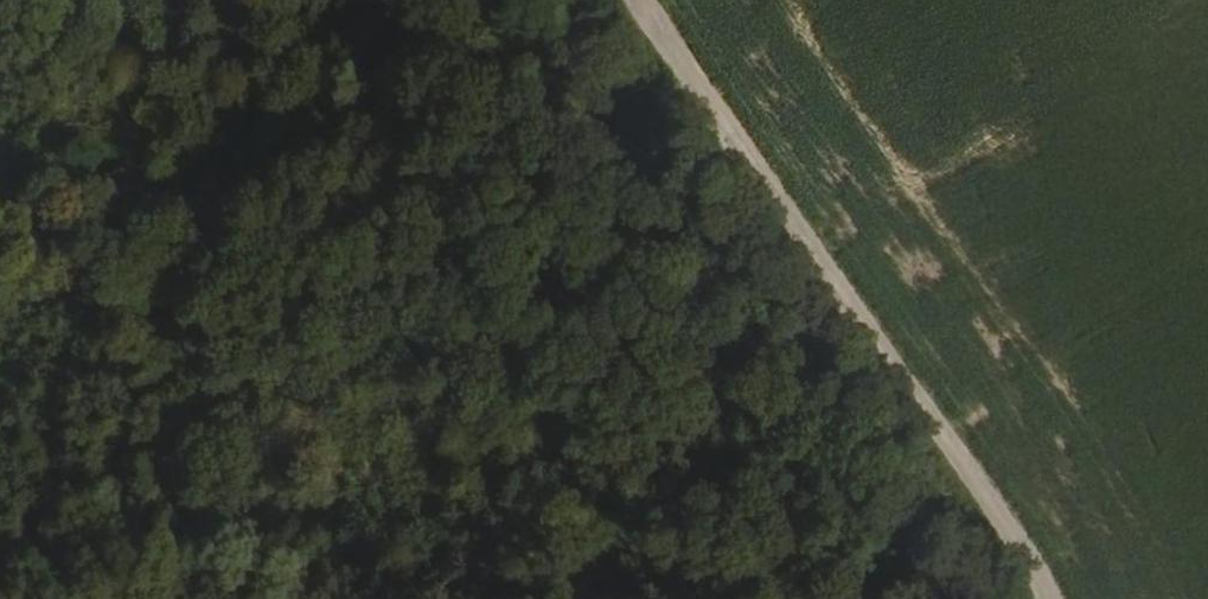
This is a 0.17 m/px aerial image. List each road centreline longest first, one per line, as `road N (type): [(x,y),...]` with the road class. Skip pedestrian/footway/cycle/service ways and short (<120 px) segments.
road 1 (track): [(676,0),(978,444),(1034,598)]

